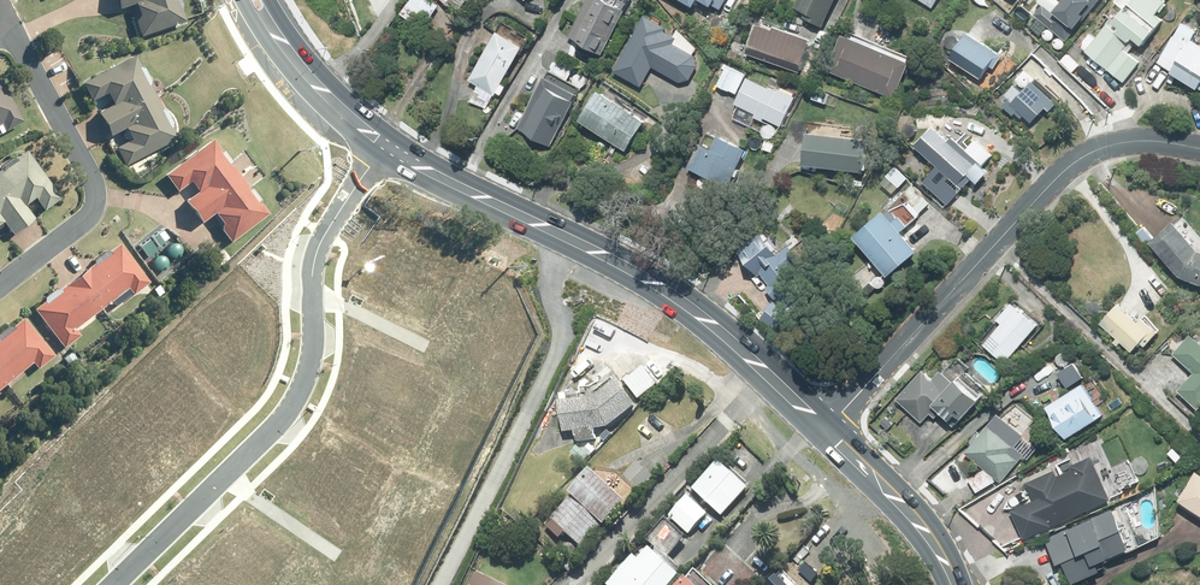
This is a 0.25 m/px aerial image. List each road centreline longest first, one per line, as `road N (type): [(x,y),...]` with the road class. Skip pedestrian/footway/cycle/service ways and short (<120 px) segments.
road 1 (residential): [(388,147),(313,258),(317,342),(294,407),(113,584)]
road 2 (residential): [(822,428),(1076,163),(1116,143),(1199,150)]
road 3 (residential): [(542,227),(556,340),(436,584)]
road 4 (primary): [(542,227),(662,288),(822,428)]
road 5 (residential): [(0,285),(90,215),(95,202),(93,178),(10,30)]
road 6 (primary): [(822,428),(909,511),(954,584)]
road 7 (primary): [(256,0),(323,92),(388,147)]
road 8 (primary): [(388,147),(542,227)]

